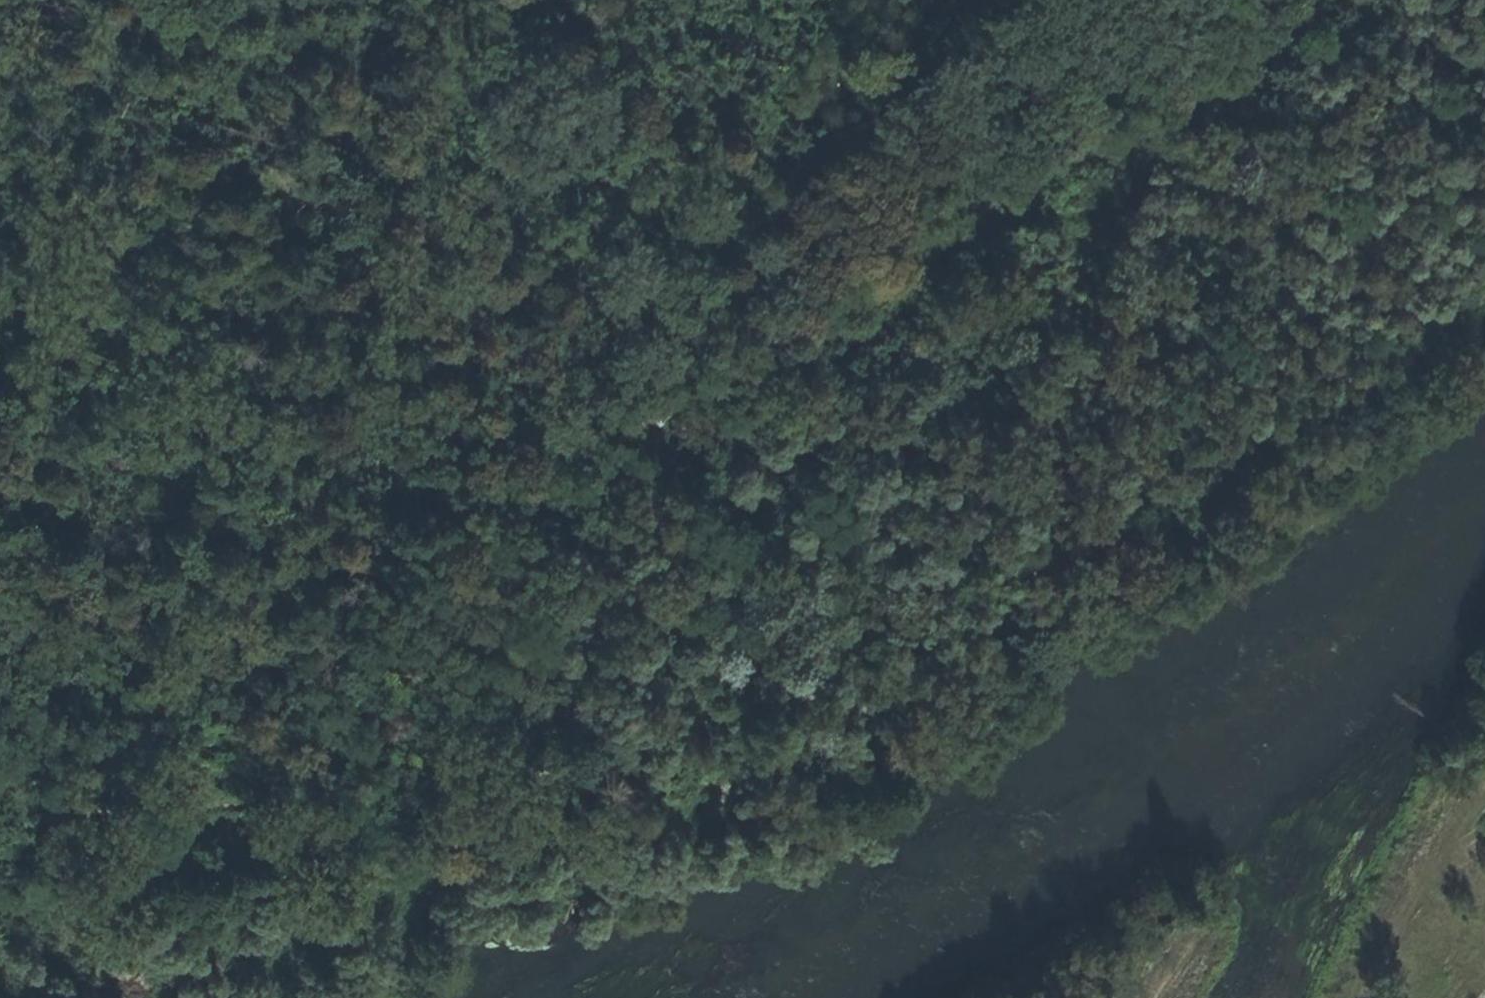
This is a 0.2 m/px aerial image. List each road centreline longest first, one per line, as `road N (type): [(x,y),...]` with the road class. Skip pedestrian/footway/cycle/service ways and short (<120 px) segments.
road 1 (track): [(1484,271),(1212,483),(1075,566),(888,615),(539,751),(357,791),(207,794),(0,830)]
road 2 (track): [(783,771),(878,720),(1075,566)]

